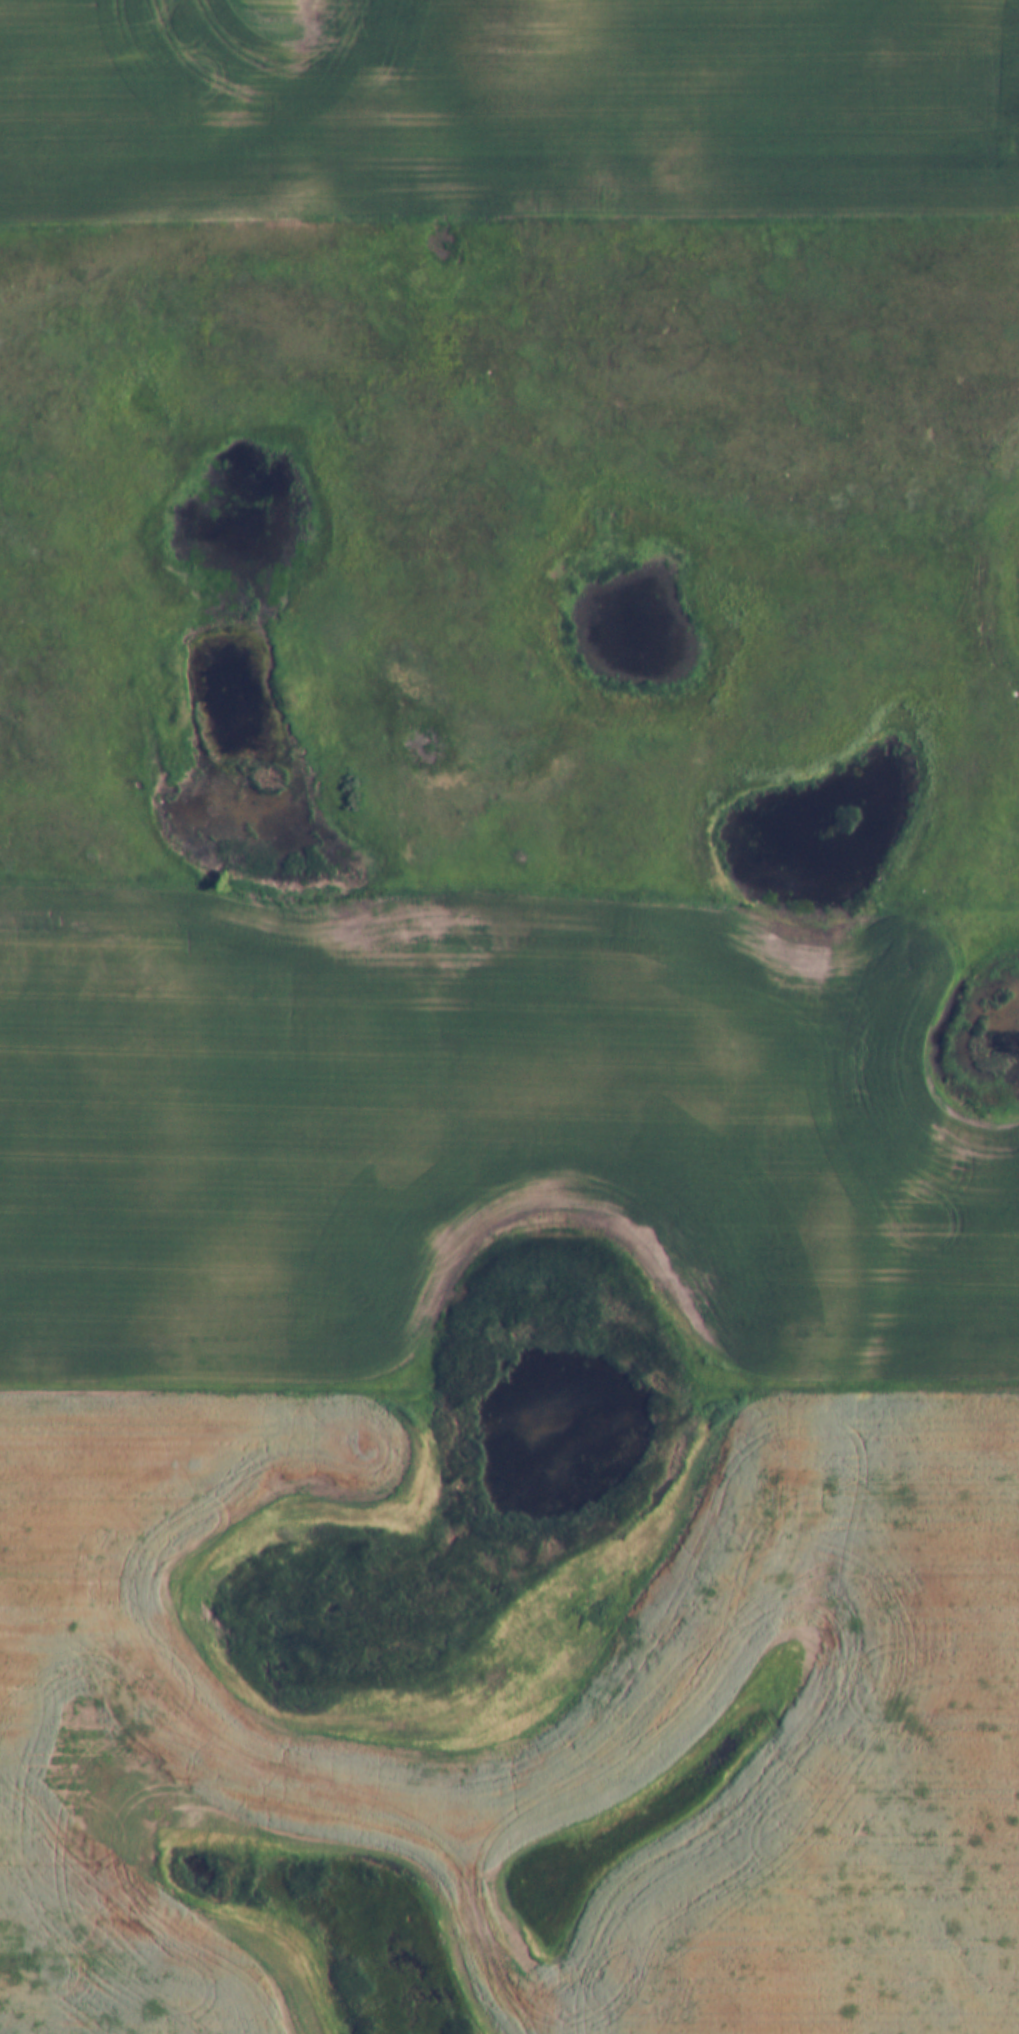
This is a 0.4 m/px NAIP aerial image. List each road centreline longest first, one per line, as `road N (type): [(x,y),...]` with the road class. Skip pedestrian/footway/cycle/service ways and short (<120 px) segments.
road 1 (track): [(0,1405),(1018,1398)]

